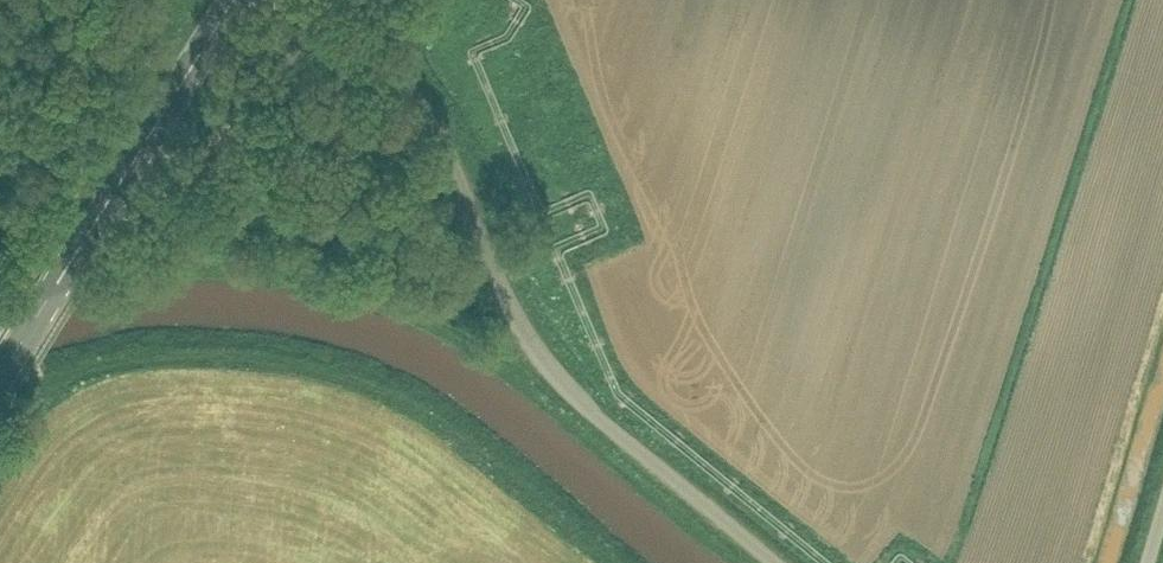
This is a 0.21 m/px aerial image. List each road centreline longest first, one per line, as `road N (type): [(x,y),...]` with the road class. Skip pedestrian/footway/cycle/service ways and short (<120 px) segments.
road 1 (unclassified): [(776,562),(553,372),(500,292),(431,117),(384,64),(297,0)]
road 2 (secondary): [(23,337),(235,0)]

